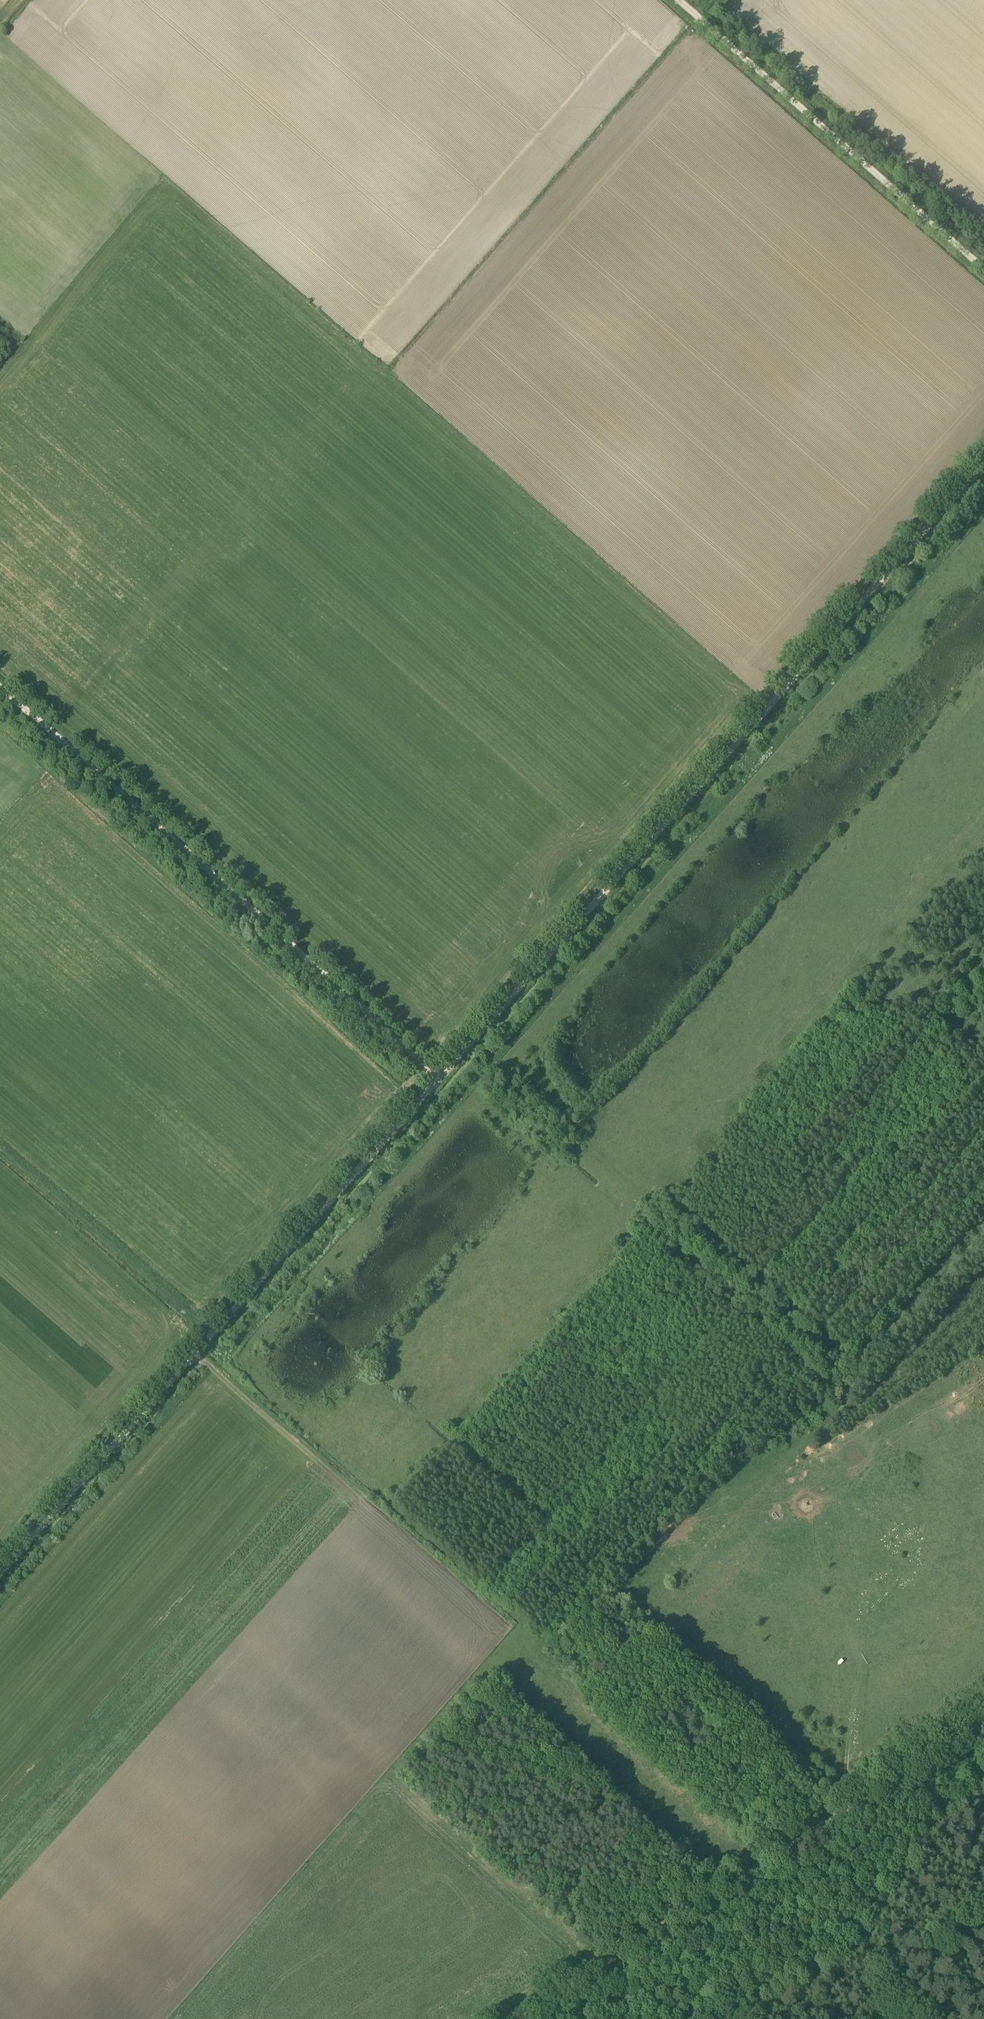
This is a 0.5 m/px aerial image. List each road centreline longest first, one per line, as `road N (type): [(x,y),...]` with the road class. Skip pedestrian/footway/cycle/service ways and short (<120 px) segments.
road 1 (track): [(472,1043),(983,465)]
road 2 (track): [(0,1577),(472,1043)]
road 3 (unclassified): [(443,1078),(0,688)]
road 4 (track): [(676,0),(983,269)]
road 5 (track): [(857,1803),(521,2018)]
road 6 (track): [(983,1722),(857,1803)]

